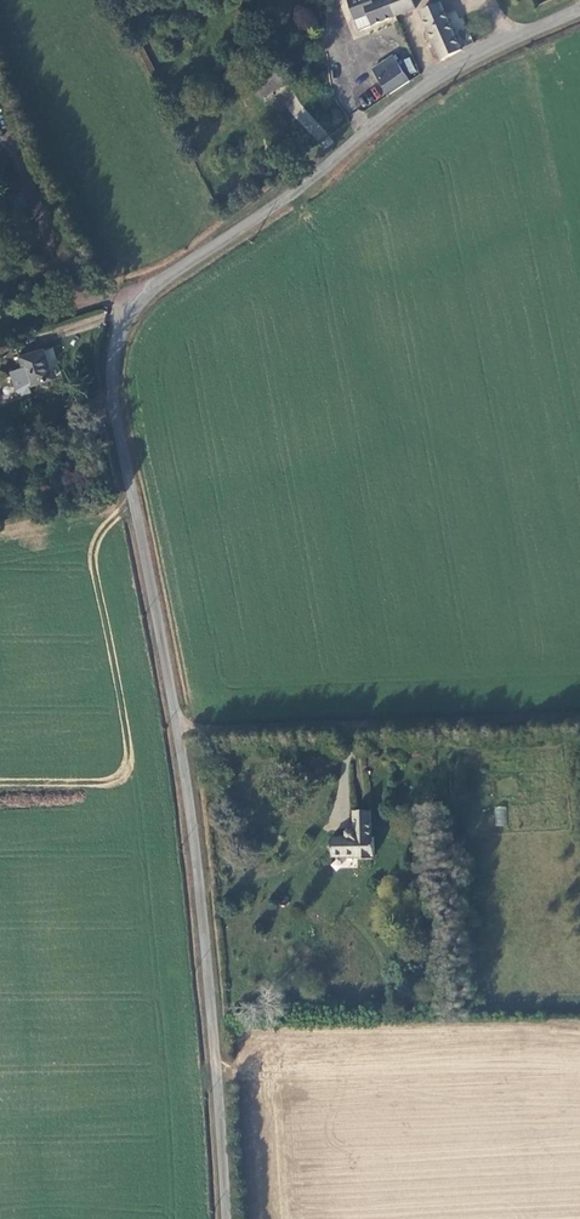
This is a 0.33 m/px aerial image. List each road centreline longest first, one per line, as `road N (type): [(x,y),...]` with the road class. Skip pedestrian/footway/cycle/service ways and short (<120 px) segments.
road 1 (unclassified): [(177,730),(113,410),(119,338),(139,299),(306,181),(423,84),(579,10)]
road 2 (unclassified): [(224,1218),(177,730)]
road 3 (unclassified): [(177,730),(579,714)]

